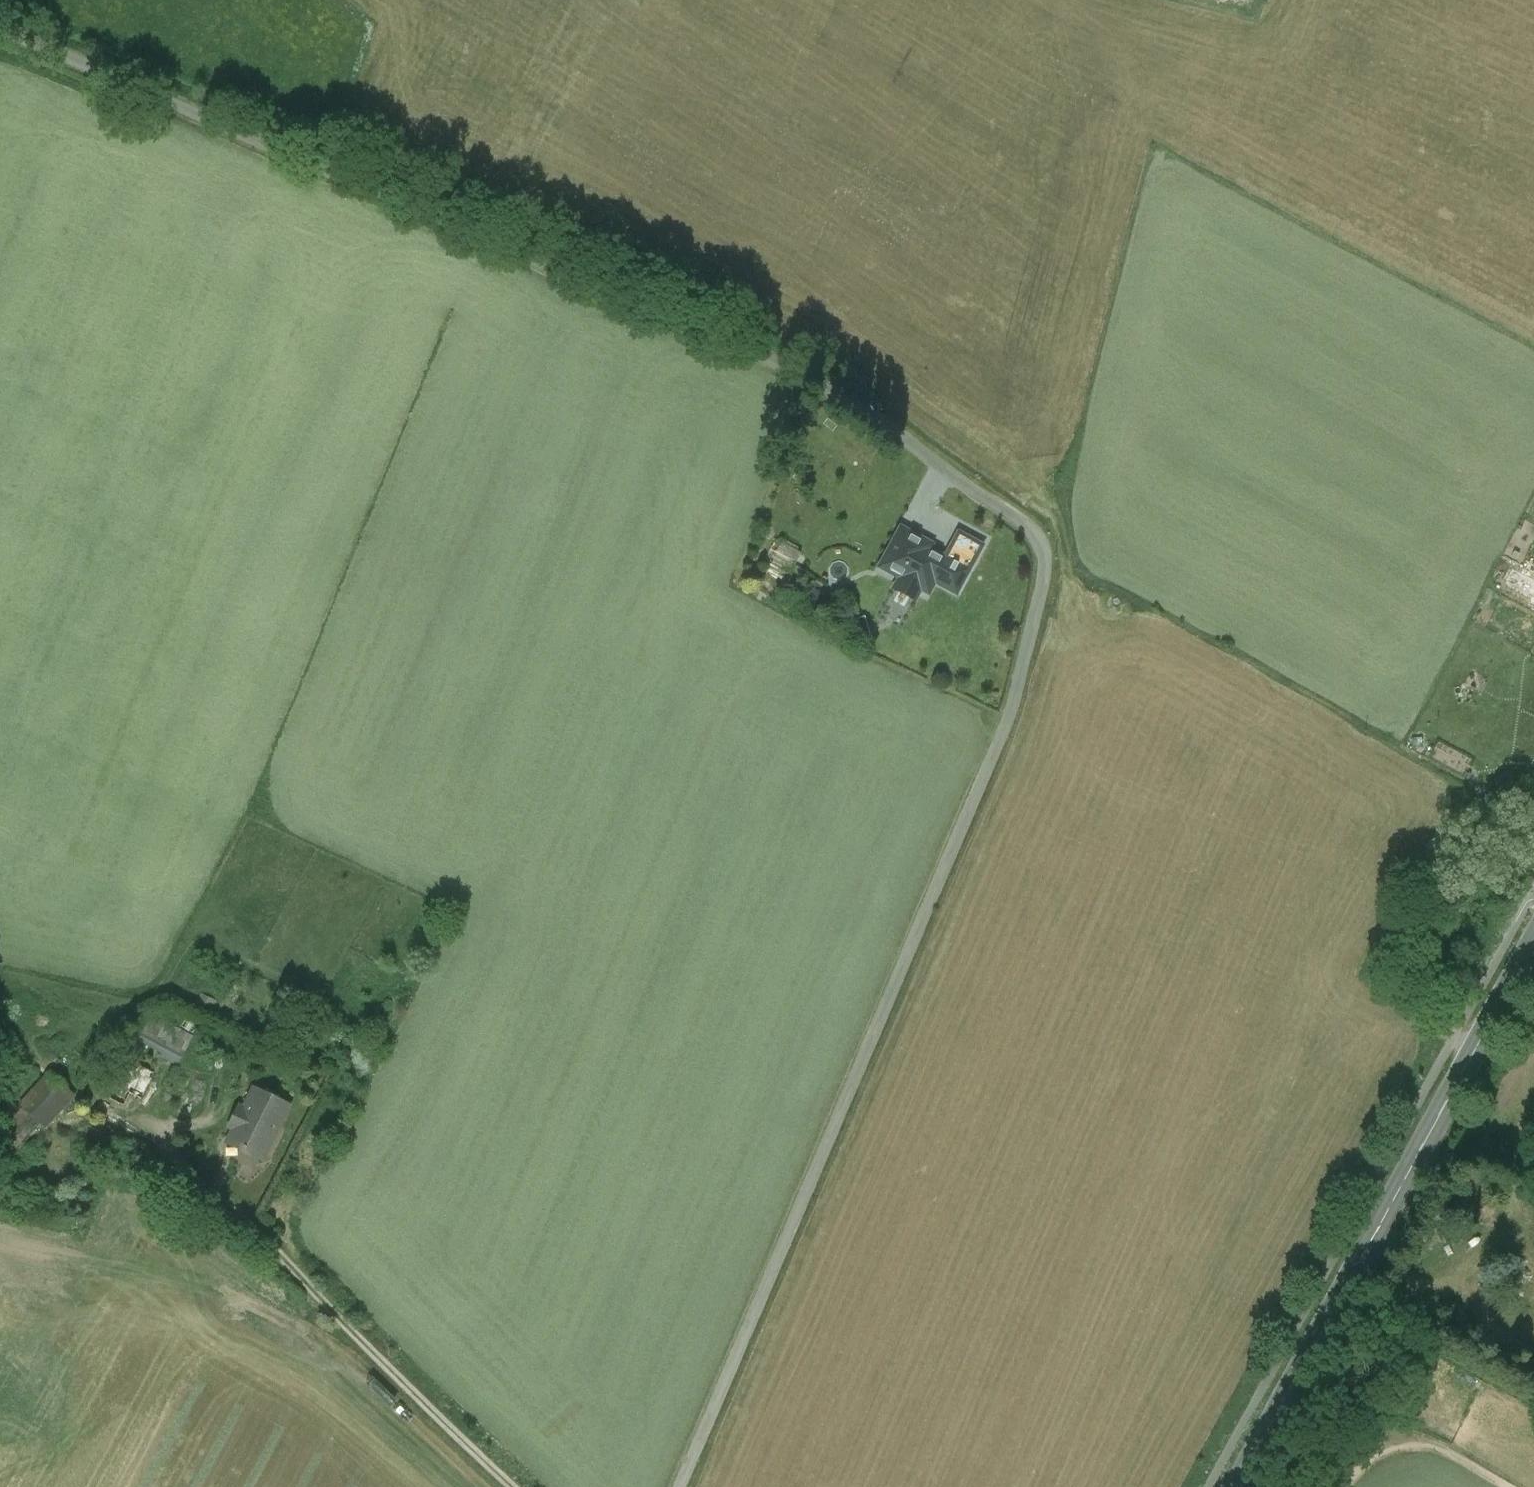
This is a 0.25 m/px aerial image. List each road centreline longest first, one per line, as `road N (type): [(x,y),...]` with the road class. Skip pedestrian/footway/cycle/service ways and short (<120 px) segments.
road 1 (unclassified): [(0,36),(793,361),(1038,535),(1041,588),(985,778),(681,1486)]
road 2 (tertiary): [(1533,937),(1236,1486)]
road 3 (track): [(468,1486),(290,1320),(236,1291),(0,1243)]
road 4 (track): [(513,1486),(184,1169),(155,1131)]
road 5 (track): [(1503,1486),(1444,1454),(1408,1446),(1374,1454),(1341,1486)]

